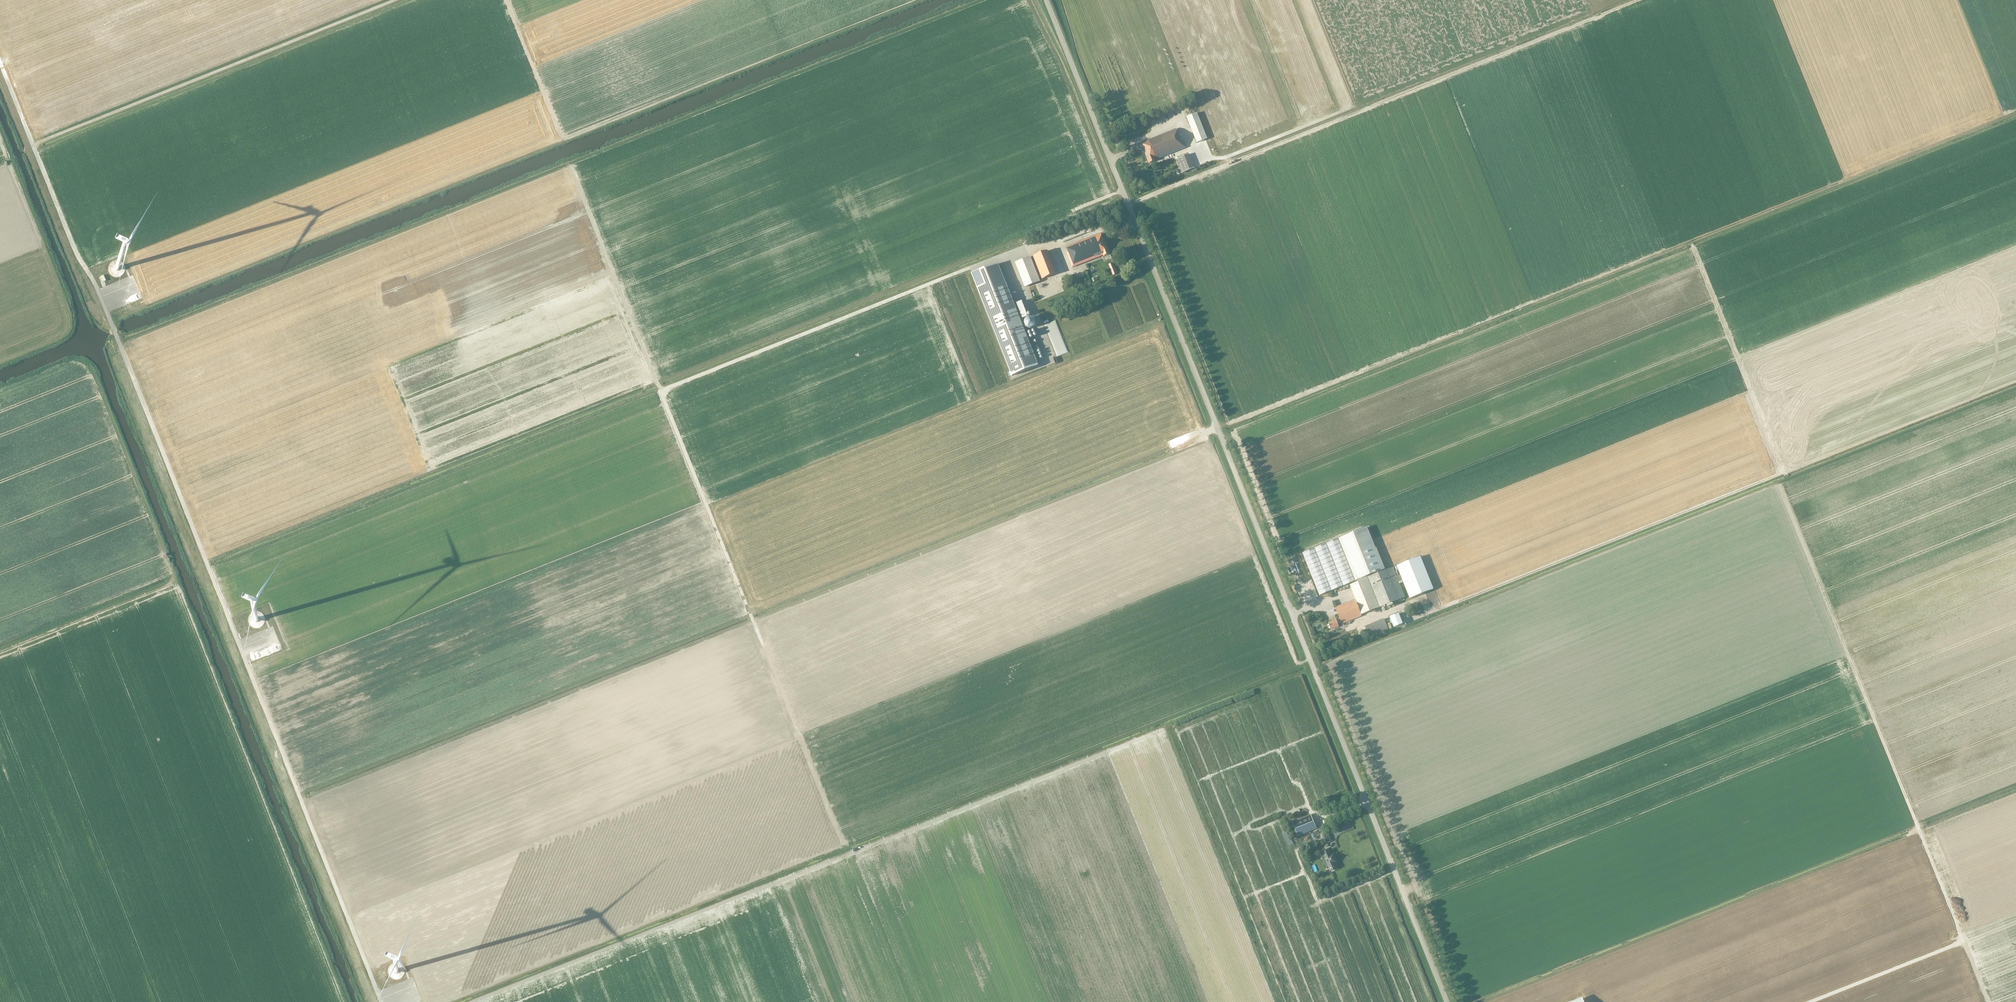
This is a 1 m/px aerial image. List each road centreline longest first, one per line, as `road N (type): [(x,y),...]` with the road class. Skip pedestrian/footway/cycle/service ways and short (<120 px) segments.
road 1 (unclassified): [(1447,1001),(1047,0)]

